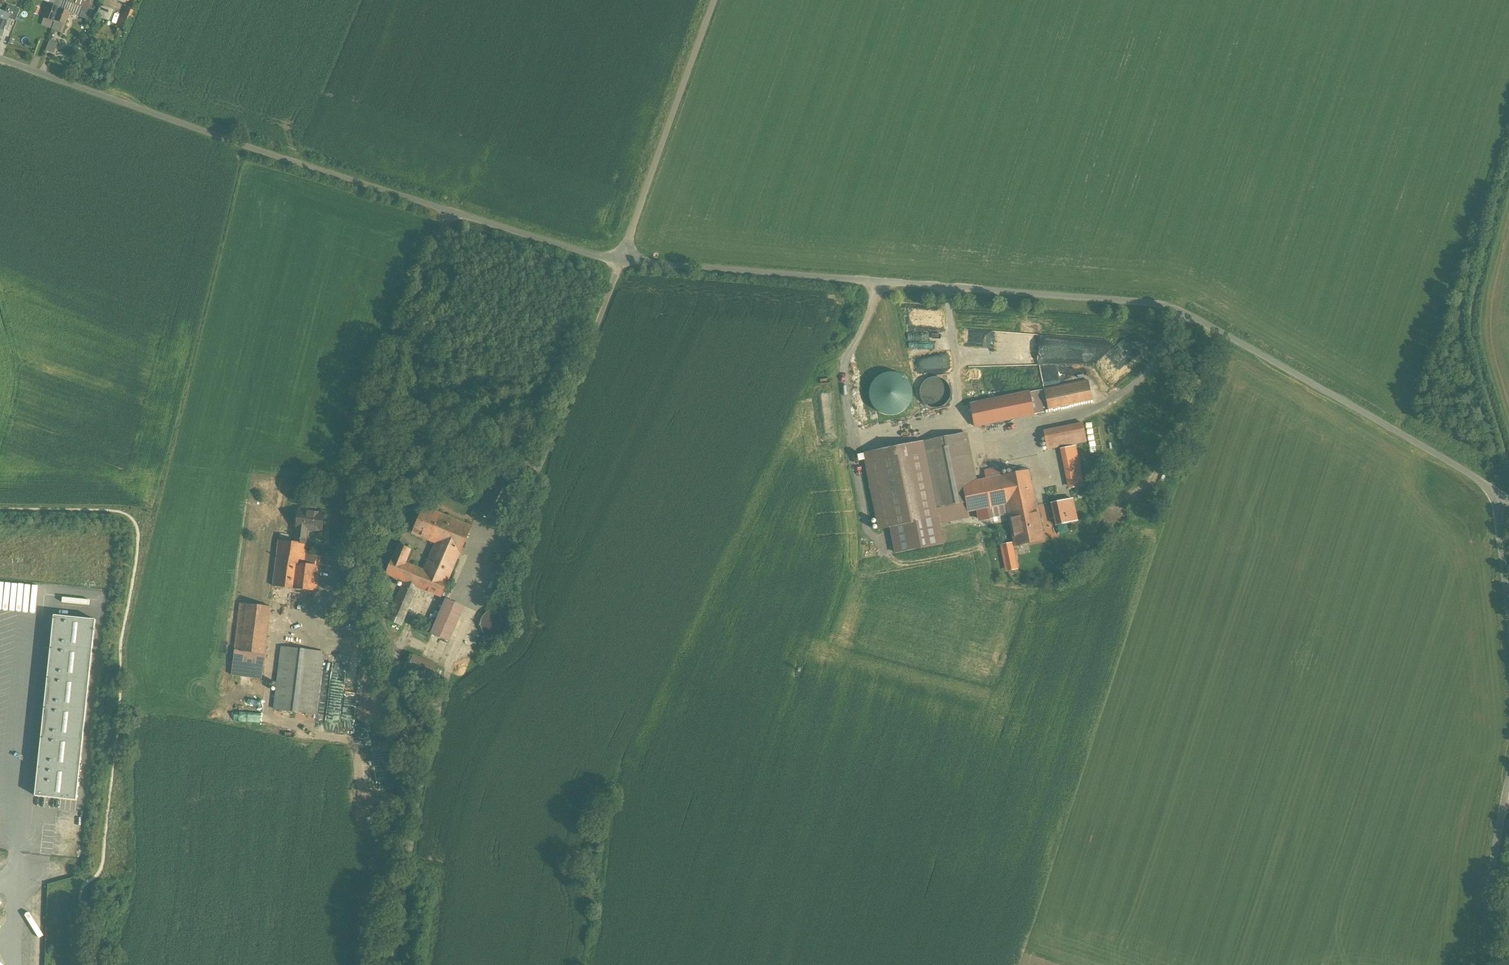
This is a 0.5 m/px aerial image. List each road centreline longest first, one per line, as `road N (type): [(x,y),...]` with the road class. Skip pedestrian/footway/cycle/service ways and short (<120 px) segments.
road 1 (unclassified): [(621,261),(1168,309),(1491,492),(1508,635)]
road 2 (unclassified): [(621,261),(223,139),(0,59)]
road 3 (track): [(394,964),(414,817),(449,662)]
road 4 (unclassified): [(714,0),(621,261)]
road 5 (unclassified): [(1482,964),(1508,774)]

